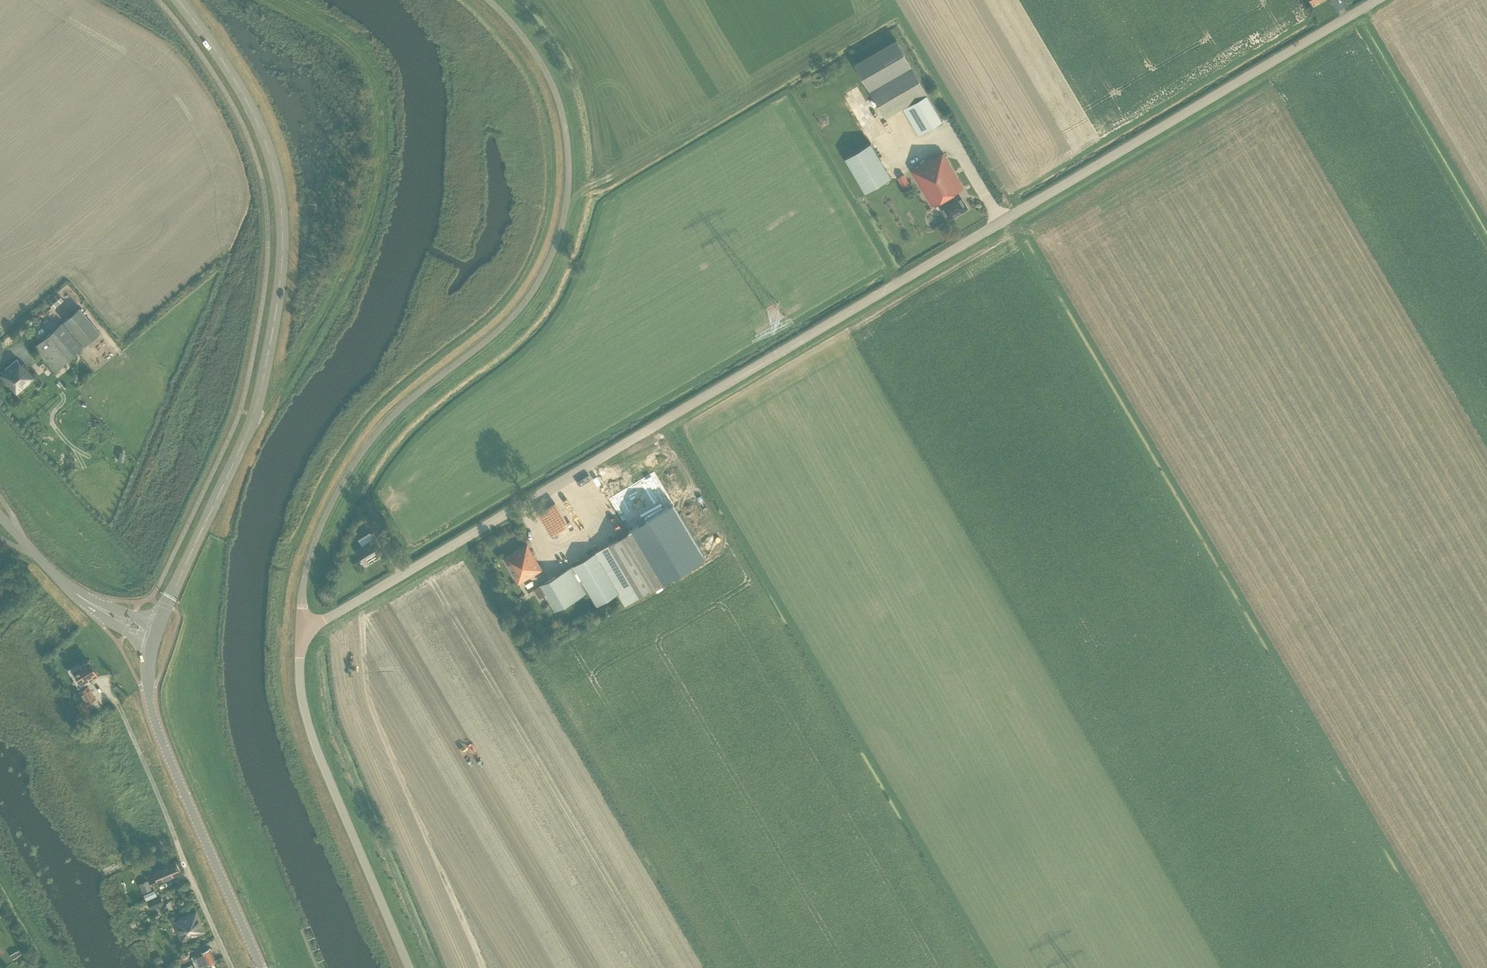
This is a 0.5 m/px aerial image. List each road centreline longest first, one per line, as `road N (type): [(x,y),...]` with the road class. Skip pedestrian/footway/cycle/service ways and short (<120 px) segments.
road 1 (unclassified): [(301,626),(336,614),(1377,0)]
road 2 (unclassified): [(301,626),(315,542),(360,456),(415,396),(519,310),(560,232),(569,167),(556,92),(490,0)]
road 3 (tertiary): [(178,0),(257,120),(278,185),(282,256),(254,415),(171,597)]
road 4 (track): [(276,0),(327,28),(368,70),(383,134),(369,215),(352,259),(303,349),(254,415)]
road 5 (unclassified): [(409,967),(313,735),(301,689),(301,626)]
road 6 (tertiary): [(261,967),(158,733),(149,676),(155,635)]
road 7 (tertiary): [(155,635),(75,593),(0,515)]

